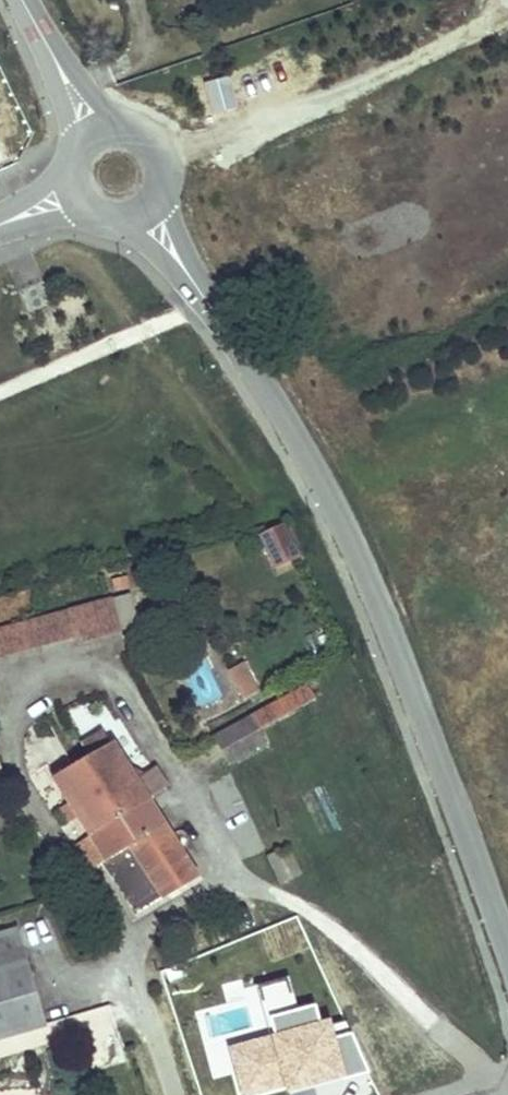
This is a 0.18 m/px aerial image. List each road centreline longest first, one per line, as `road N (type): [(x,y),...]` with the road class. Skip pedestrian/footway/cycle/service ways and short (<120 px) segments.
road 1 (residential): [(145,208),(324,489),(378,611),(507,956)]
road 2 (residential): [(507,19),(160,154)]
road 3 (residential): [(21,0),(97,132)]

